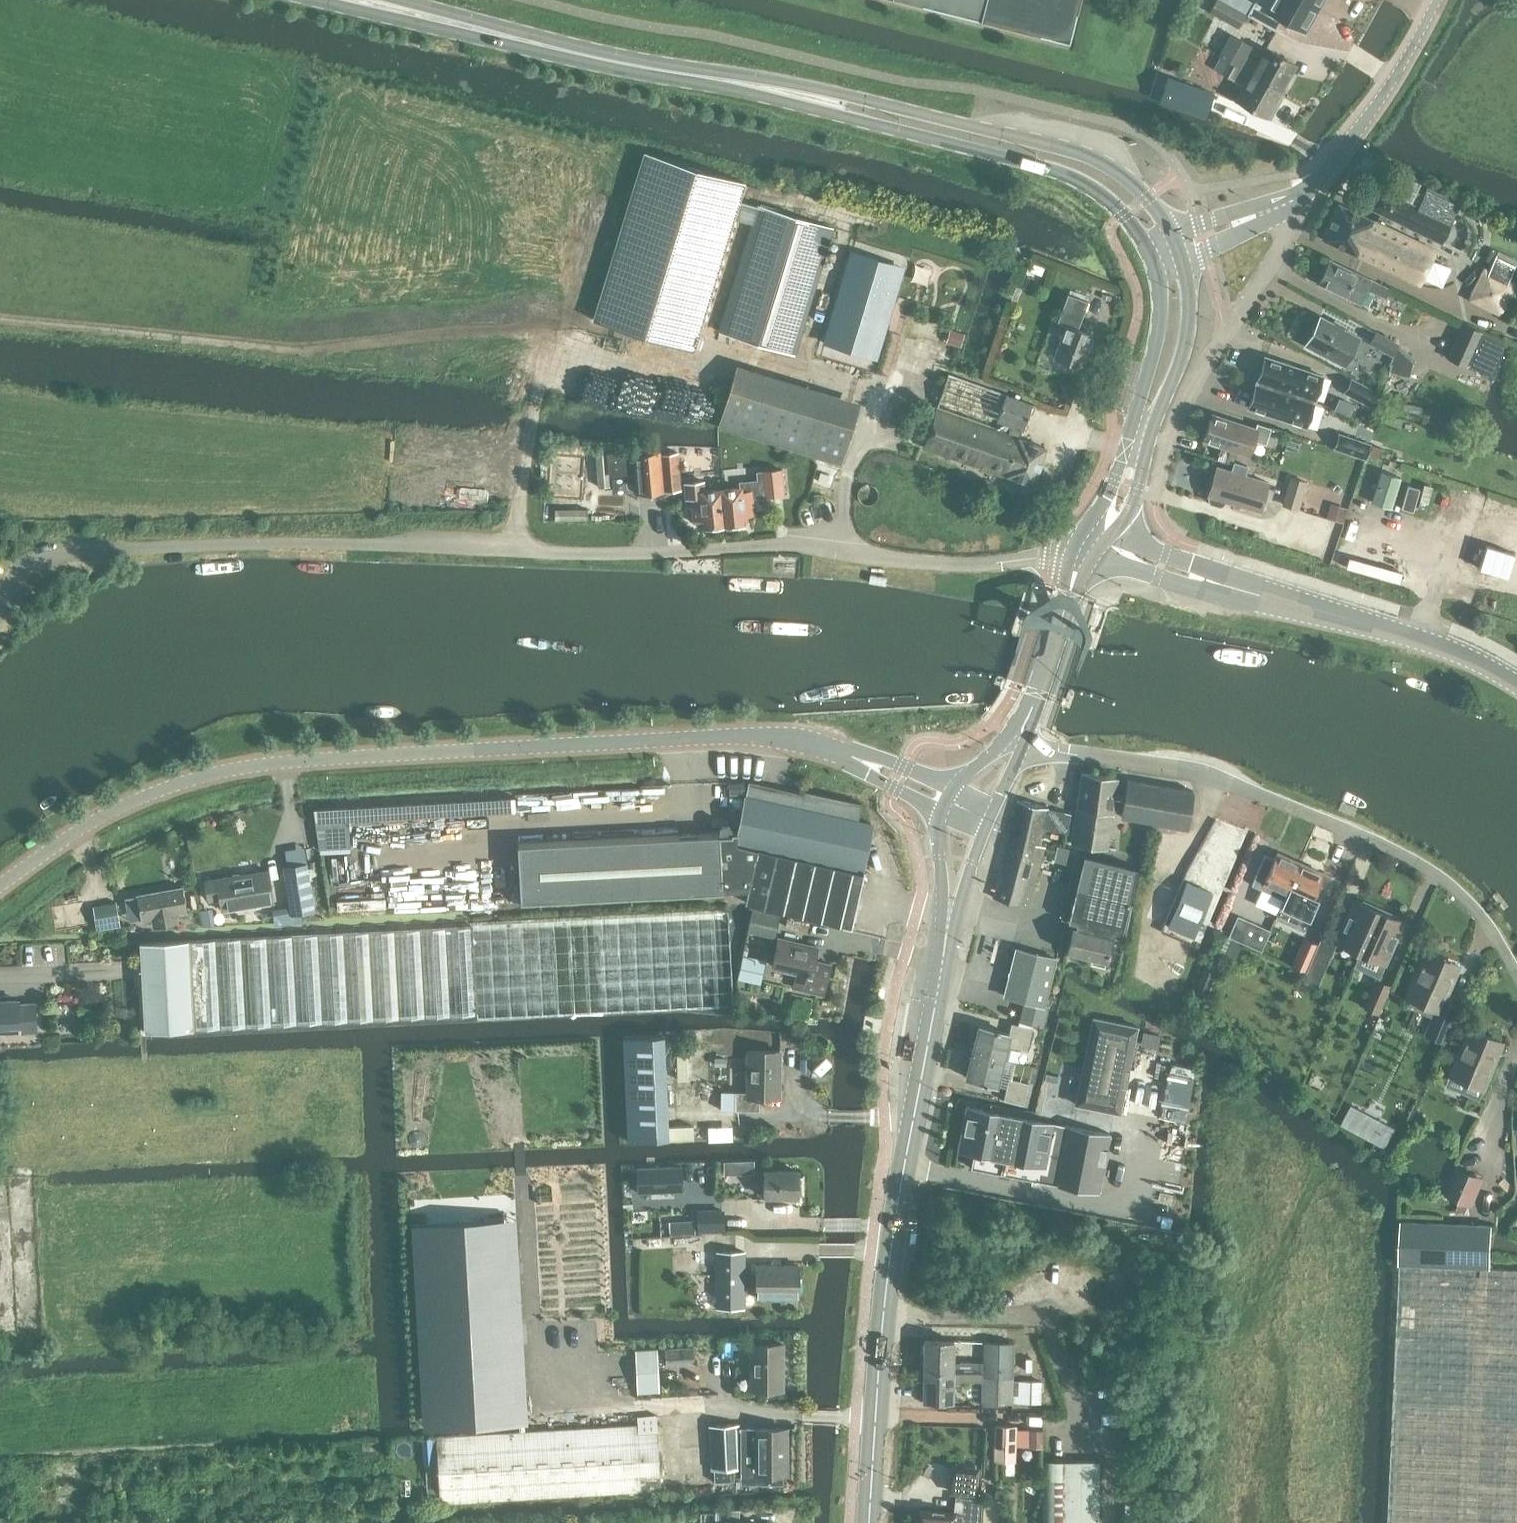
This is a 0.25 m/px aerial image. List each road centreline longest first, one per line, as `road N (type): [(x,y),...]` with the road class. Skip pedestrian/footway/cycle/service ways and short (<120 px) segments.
road 1 (unclassified): [(0,614),(17,576),(47,555),(109,549),(656,550),(748,542),(985,564),(1087,551)]
road 2 (tertiary): [(0,885),(119,807),(241,767),(736,736),(844,753)]
road 3 (primary): [(869,1522),(883,1311),(946,934)]
road 4 (unclassified): [(1516,969),(1476,904),(1363,833),(1200,773),(1017,739)]
road 5 (track): [(554,339),(507,334),(309,348),(0,316)]
road 6 (primary): [(363,0),(792,95)]
road 7 (primary): [(1173,235),(1148,197),(1084,155),(859,100),(792,95)]
road 8 (primary): [(792,95),(1072,178),(1119,215),(1153,262)]
road 9 (residential): [(1154,496),(1187,394),(1280,242),(1287,205)]
road 10 (primary): [(1087,551),(1140,492),(1185,354),(1185,259)]
road 11 (tertiary): [(1516,684),(1430,644),(1222,584)]
road 12 (primary): [(1153,262),(1162,325),(1117,483),(1087,551)]
road 13 (tertiary): [(1287,205),(1343,156),(1439,0)]
road 14 (primary): [(1017,739),(1087,551)]
road 15 (tertiary): [(1222,584),(1164,556),(1087,551)]
road 16 (tertiary): [(1087,551),(1189,583),(1222,584)]
road 17 (primary): [(941,814),(946,934)]

